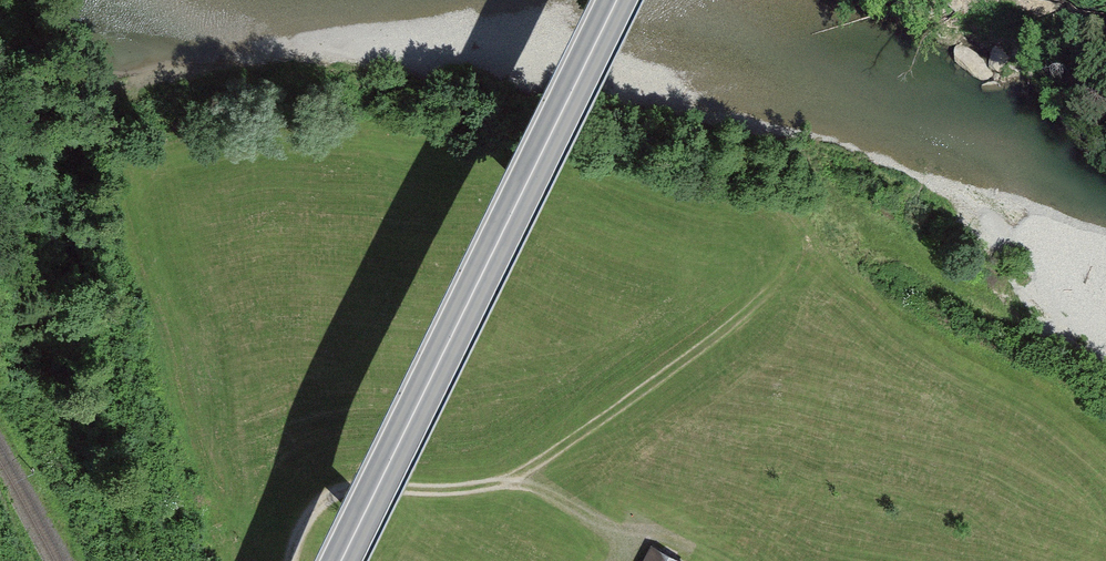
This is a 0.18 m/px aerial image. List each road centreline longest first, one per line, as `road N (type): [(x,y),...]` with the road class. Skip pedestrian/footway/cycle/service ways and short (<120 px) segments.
road 1 (trunk): [(617,0),(342,560)]
road 2 (track): [(296,560),(303,534),(326,504),(360,488),(479,488),(552,455),(770,291)]
road 3 (track): [(510,479),(545,488),(630,545)]

